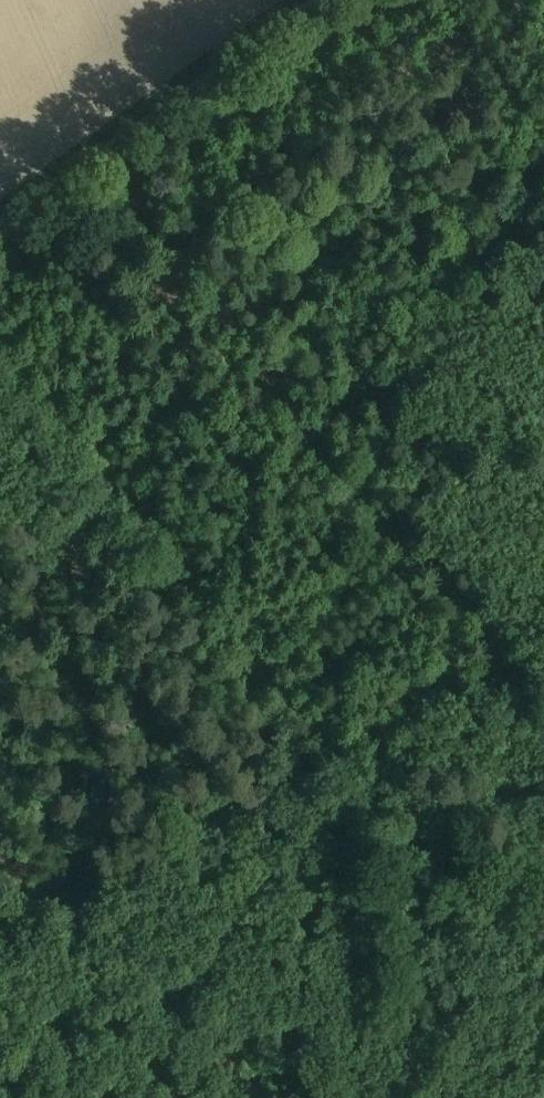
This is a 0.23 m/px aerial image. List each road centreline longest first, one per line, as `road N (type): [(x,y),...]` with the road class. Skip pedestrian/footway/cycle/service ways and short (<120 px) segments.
road 1 (track): [(543,976),(0,338)]
road 2 (track): [(311,0),(0,221)]
road 3 (track): [(352,754),(543,653)]

